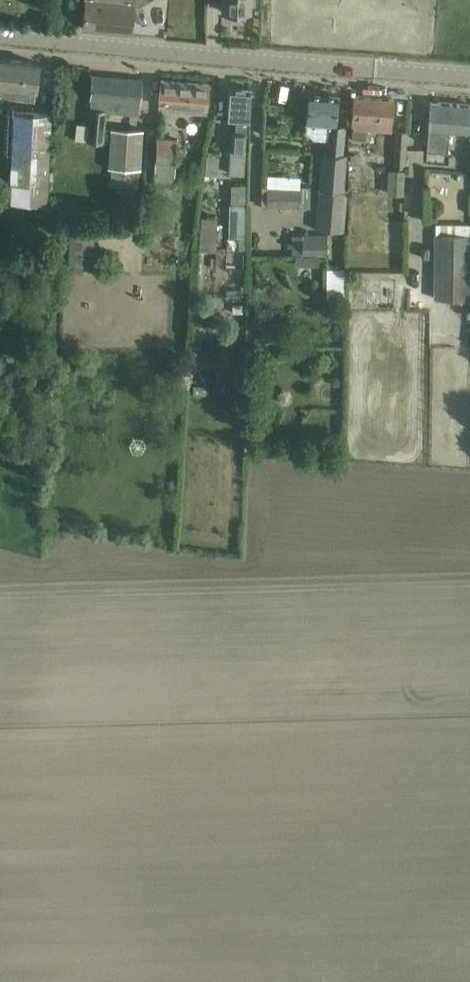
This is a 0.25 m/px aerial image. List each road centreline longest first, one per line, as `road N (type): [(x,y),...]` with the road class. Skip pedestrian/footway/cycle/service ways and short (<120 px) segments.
road 1 (unclassified): [(0,35),(469,80)]

